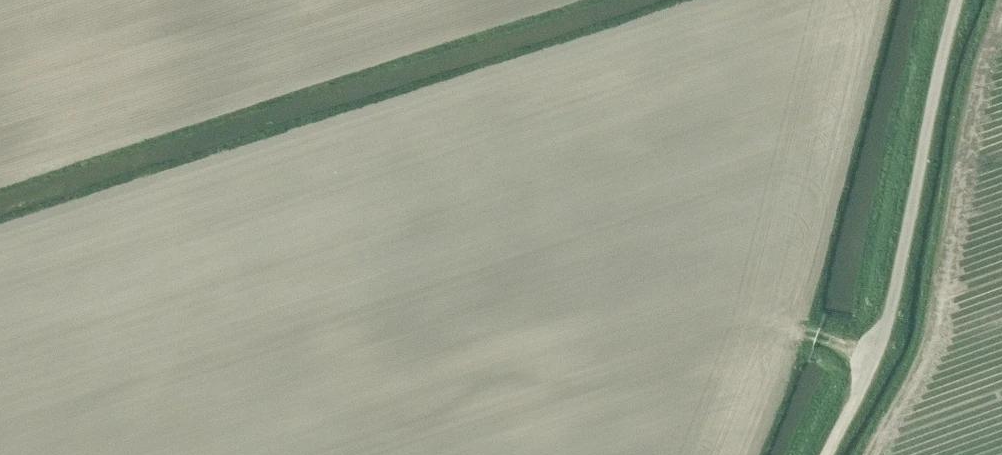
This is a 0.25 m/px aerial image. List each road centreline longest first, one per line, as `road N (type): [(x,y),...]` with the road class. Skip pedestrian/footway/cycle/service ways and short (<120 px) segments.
road 1 (unclassified): [(828,454),(891,311),(958,0)]

